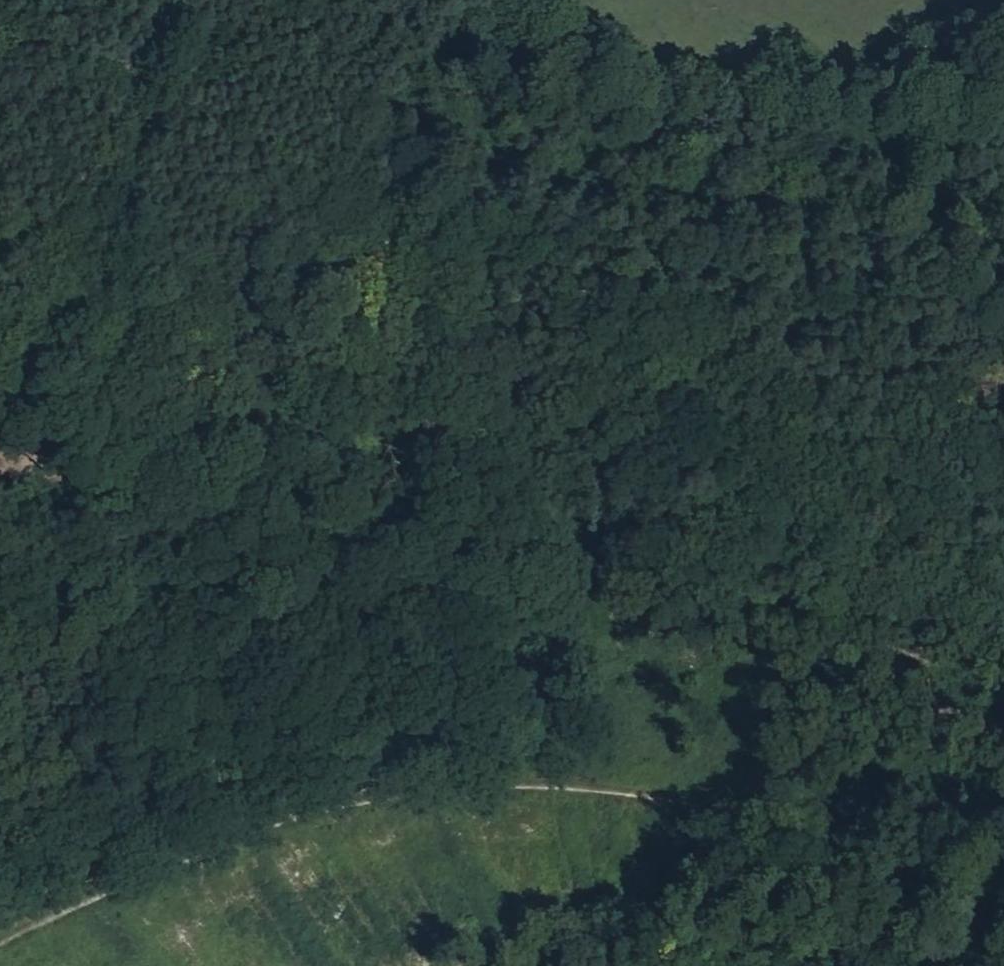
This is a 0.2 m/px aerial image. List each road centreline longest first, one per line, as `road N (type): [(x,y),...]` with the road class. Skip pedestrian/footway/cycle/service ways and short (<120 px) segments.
road 1 (track): [(0,948),(222,849),(477,782),(813,781),(1003,805)]
road 2 (track): [(0,179),(187,104),(332,72),(1003,97)]

